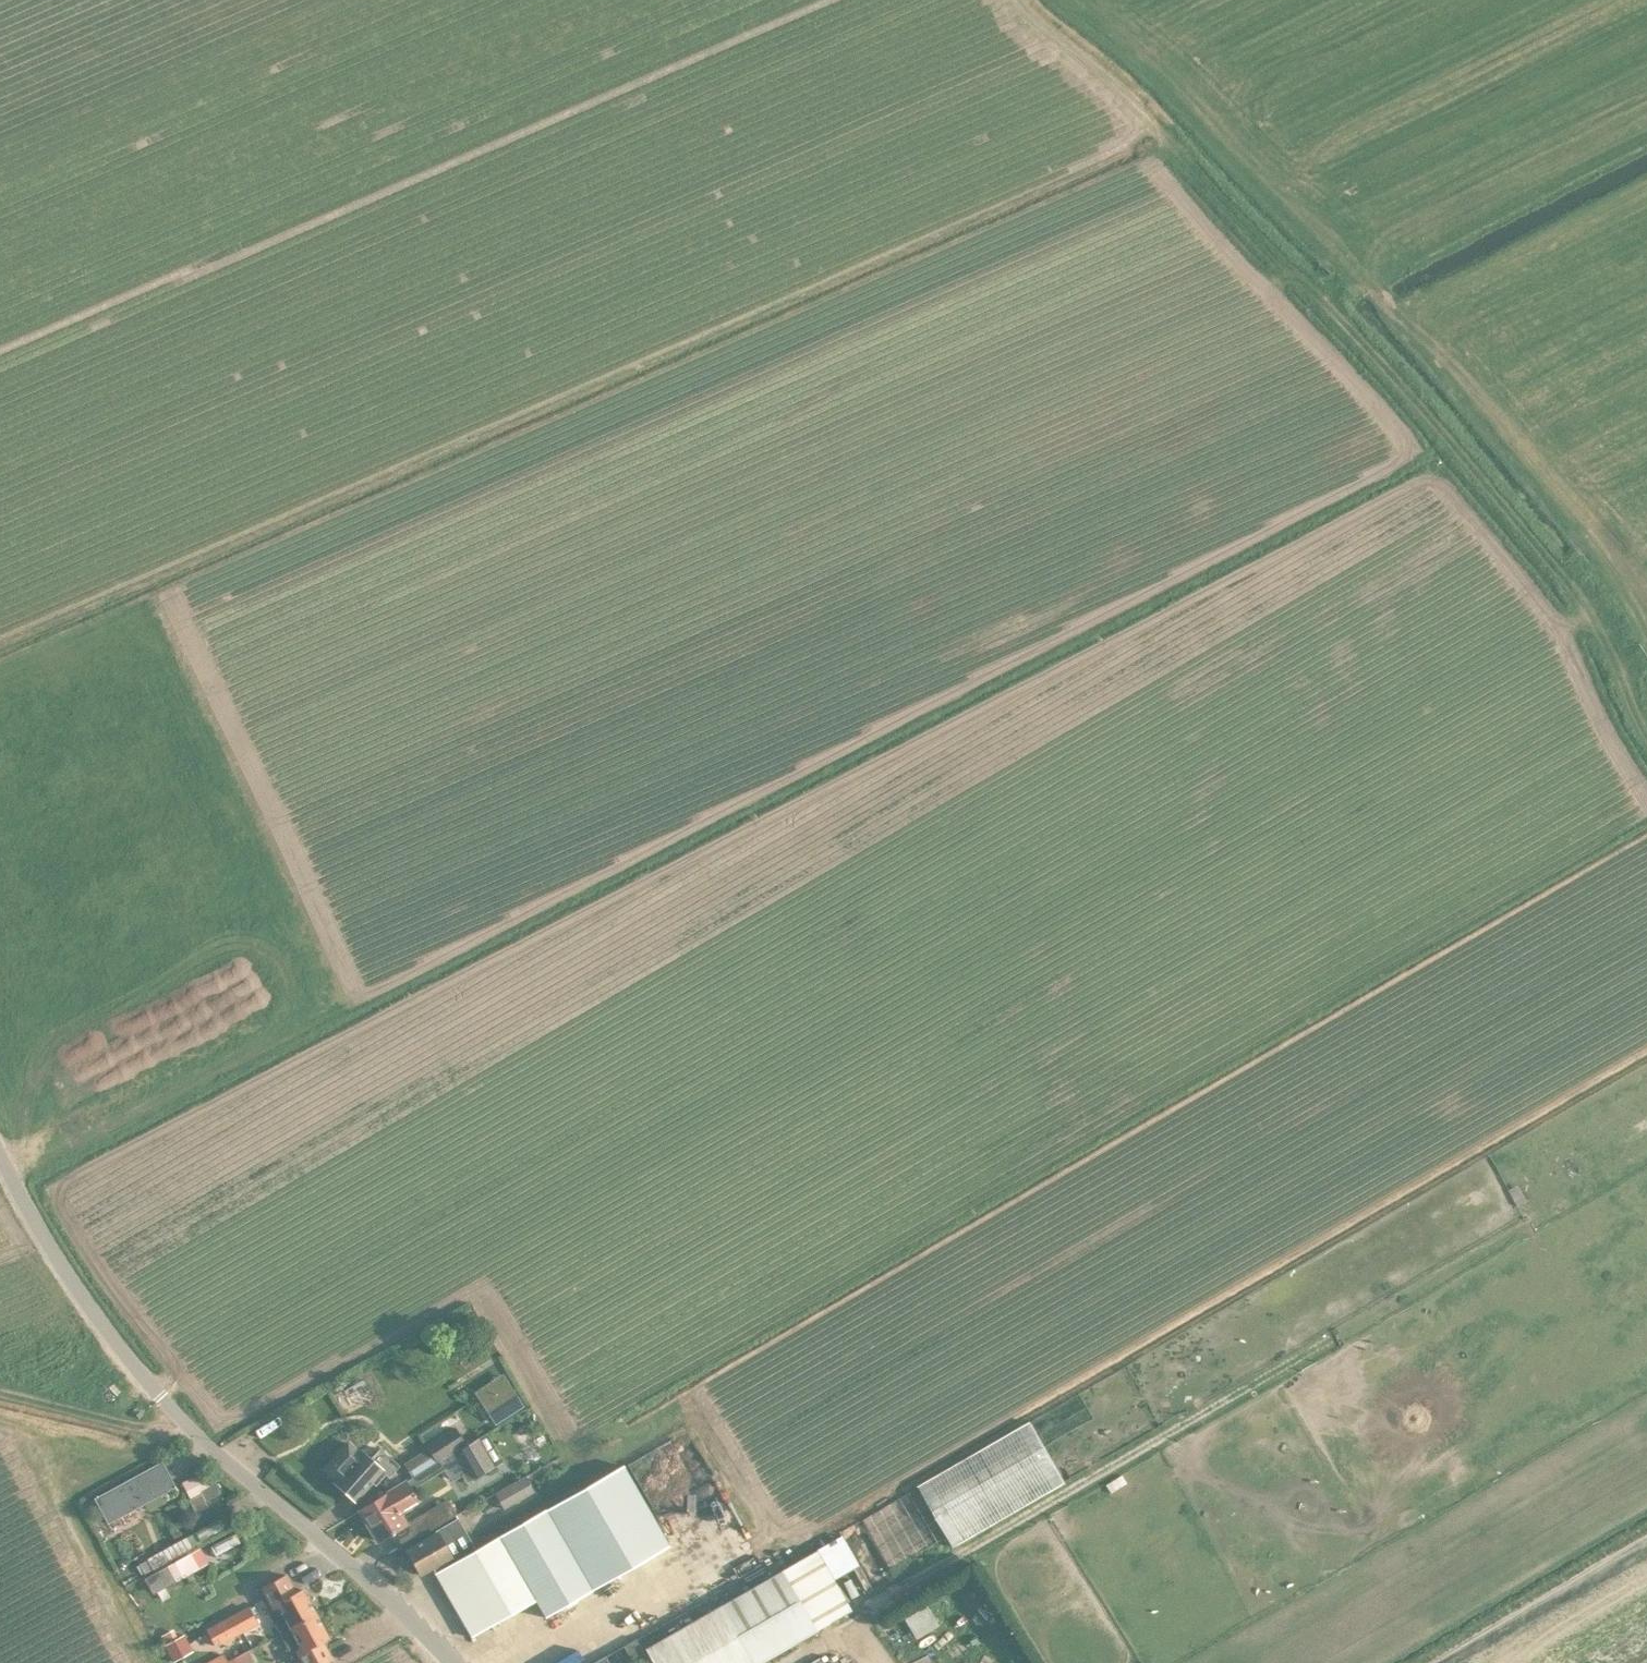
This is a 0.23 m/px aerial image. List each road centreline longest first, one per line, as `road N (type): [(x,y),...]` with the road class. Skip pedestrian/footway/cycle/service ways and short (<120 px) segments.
road 1 (track): [(1020,0),(1199,172),(1428,412),(1569,580),(1646,736)]
road 2 (unclassified): [(452,1662),(156,1393),(78,1294),(0,1159)]
road 3 (track): [(1061,0),(1144,65),(1330,252),(1340,277),(1323,302)]
road 4 (track): [(0,1390),(136,1425),(190,1427)]

